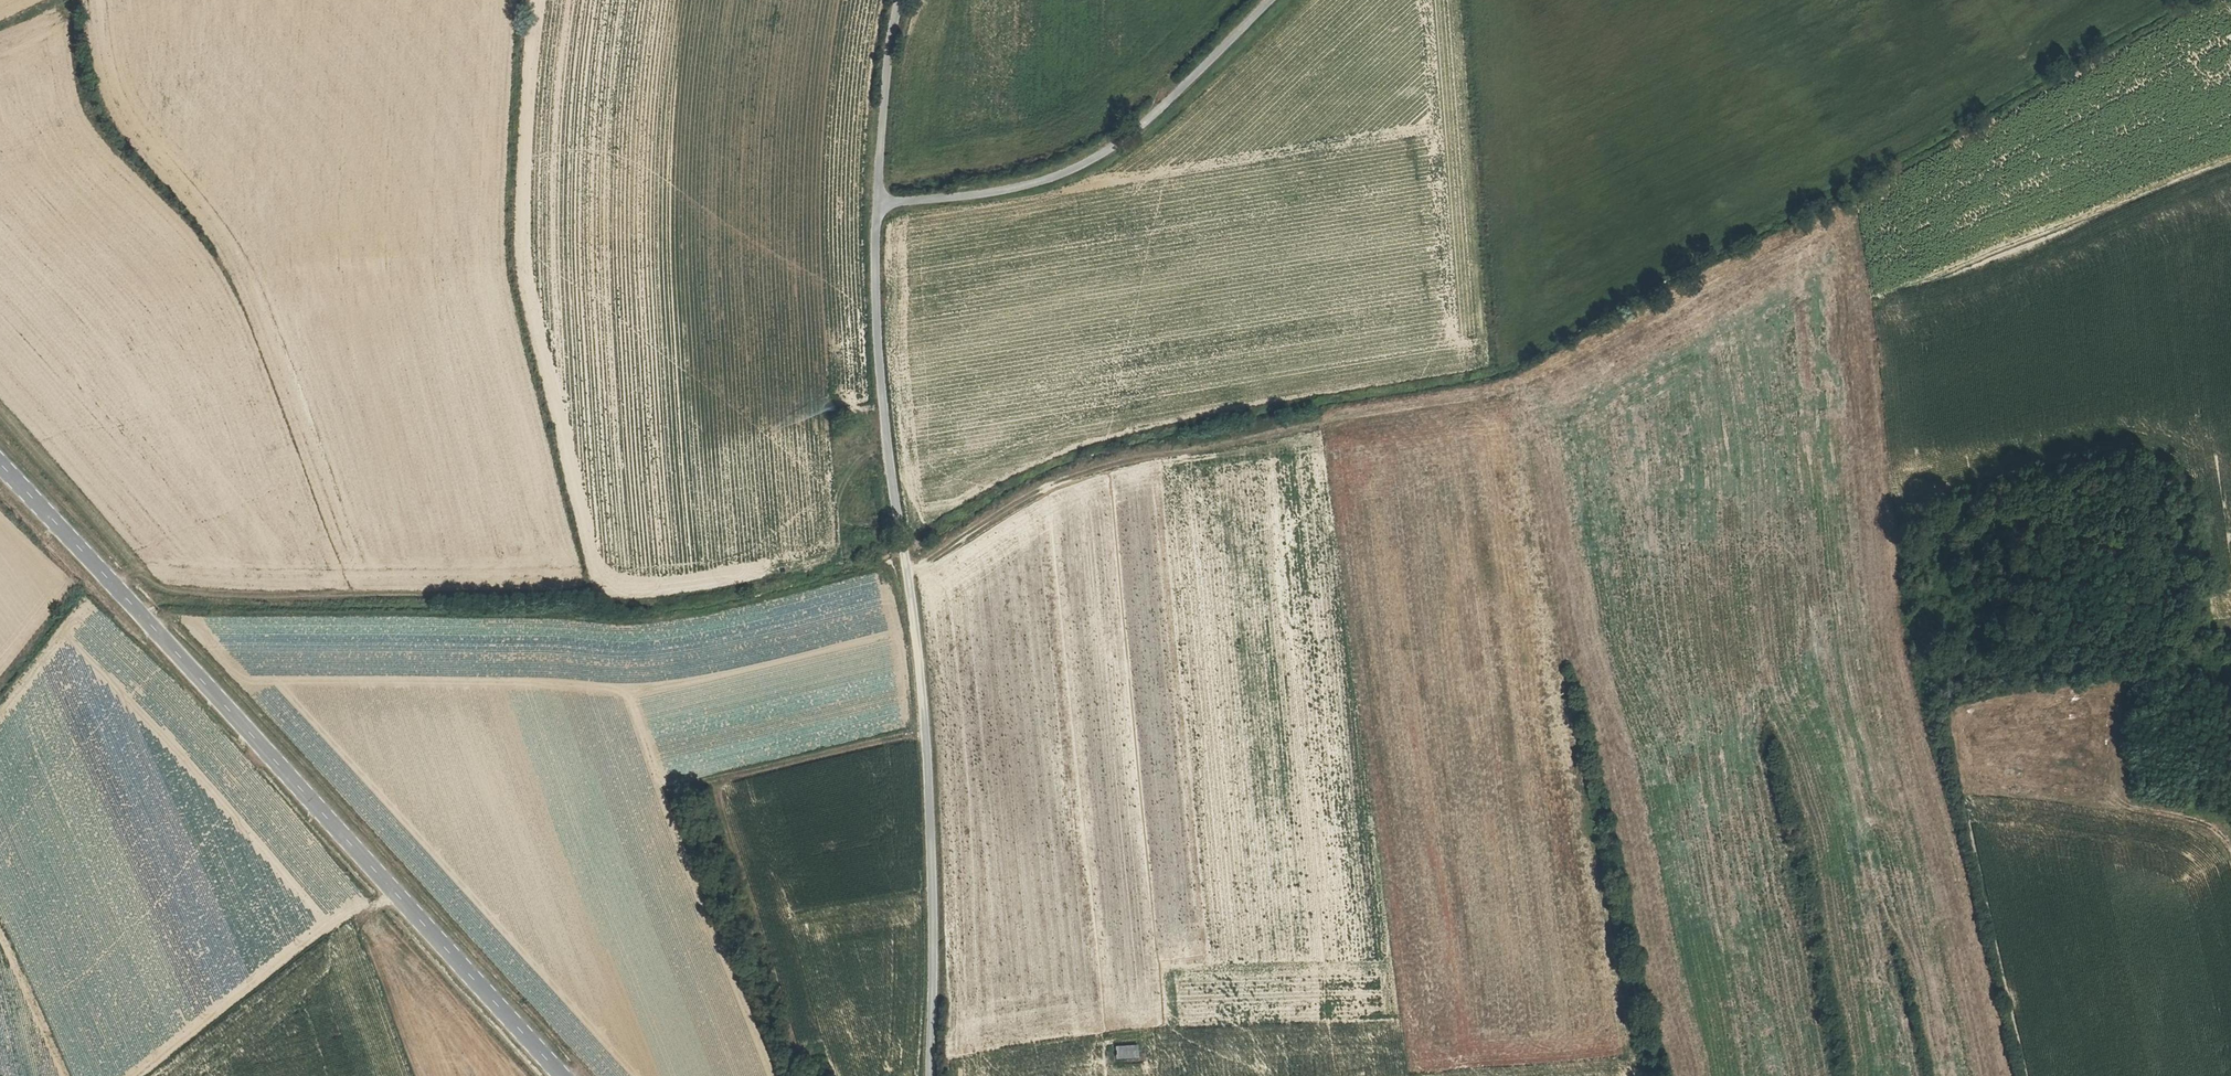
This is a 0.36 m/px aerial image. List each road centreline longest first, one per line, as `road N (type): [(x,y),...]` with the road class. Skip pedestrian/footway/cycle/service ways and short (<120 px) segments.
road 1 (unclassified): [(932,1075),(933,819),(886,413),(881,202)]
road 2 (tertiary): [(560,1075),(0,467)]
road 3 (unclassified): [(881,202),(1027,185),(1077,166),(1124,138),(1272,0)]
road 4 (unclassified): [(881,202),(910,0)]

